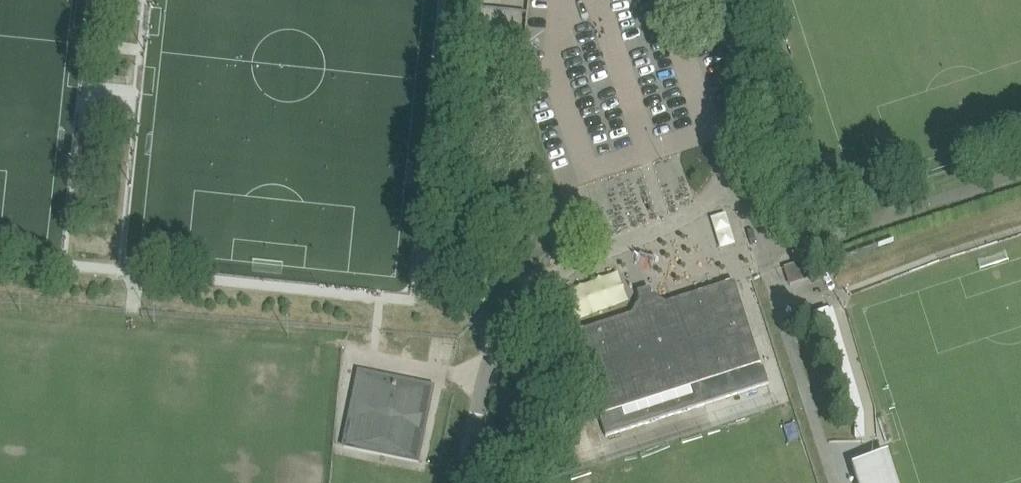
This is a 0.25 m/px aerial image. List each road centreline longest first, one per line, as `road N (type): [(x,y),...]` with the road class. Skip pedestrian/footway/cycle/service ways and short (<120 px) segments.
road 1 (unclassified): [(461,482),(483,378),(517,310),(571,264),(695,210),(721,179),(748,123),(716,0)]

